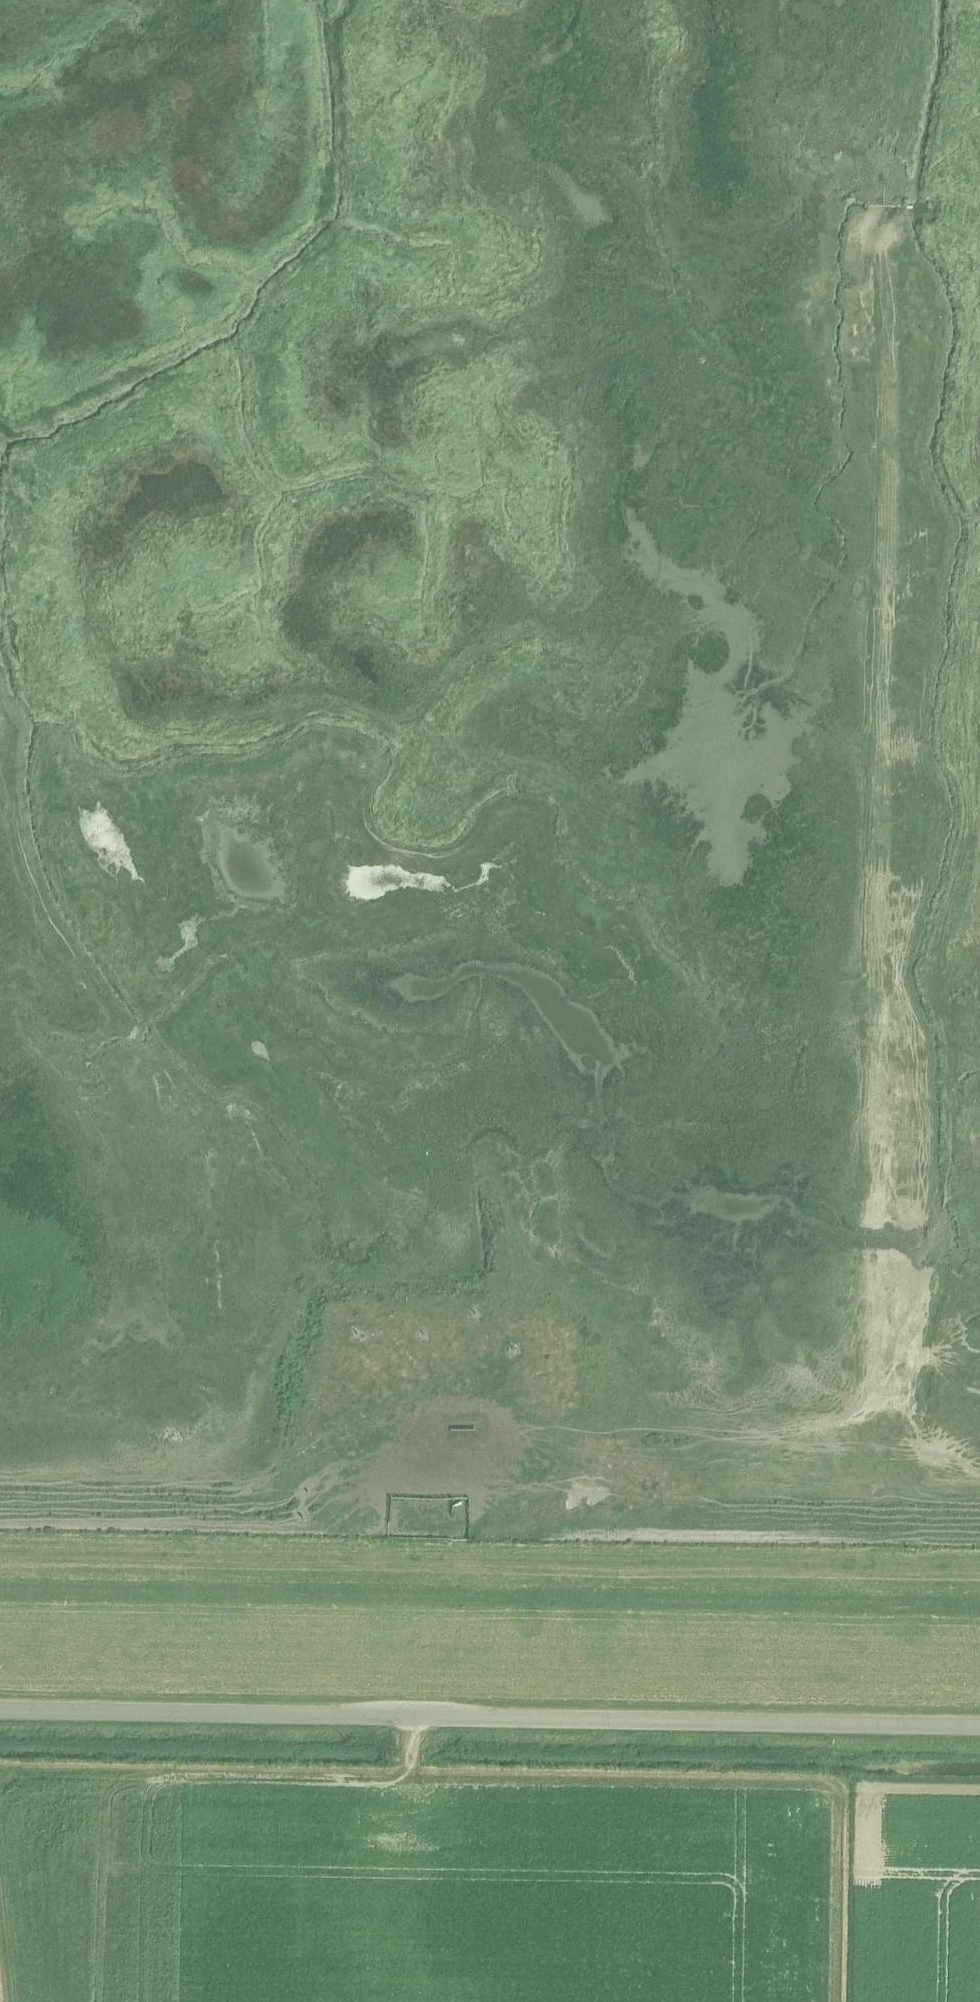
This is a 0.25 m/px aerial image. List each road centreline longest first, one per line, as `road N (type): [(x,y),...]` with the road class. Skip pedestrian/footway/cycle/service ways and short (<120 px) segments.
road 1 (unclassified): [(979,1730),(0,1715)]

